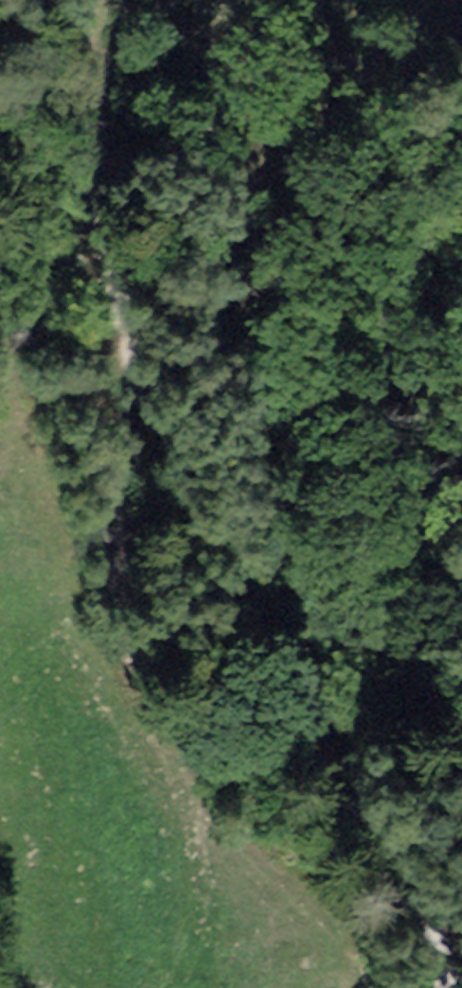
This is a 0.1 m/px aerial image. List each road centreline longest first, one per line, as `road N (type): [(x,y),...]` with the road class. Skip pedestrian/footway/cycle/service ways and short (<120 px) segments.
road 1 (track): [(132,375),(421,948),(429,987)]
road 2 (track): [(132,375),(103,609),(202,863),(198,941),(168,987)]
road 3 (track): [(89,0),(85,173),(132,375)]

